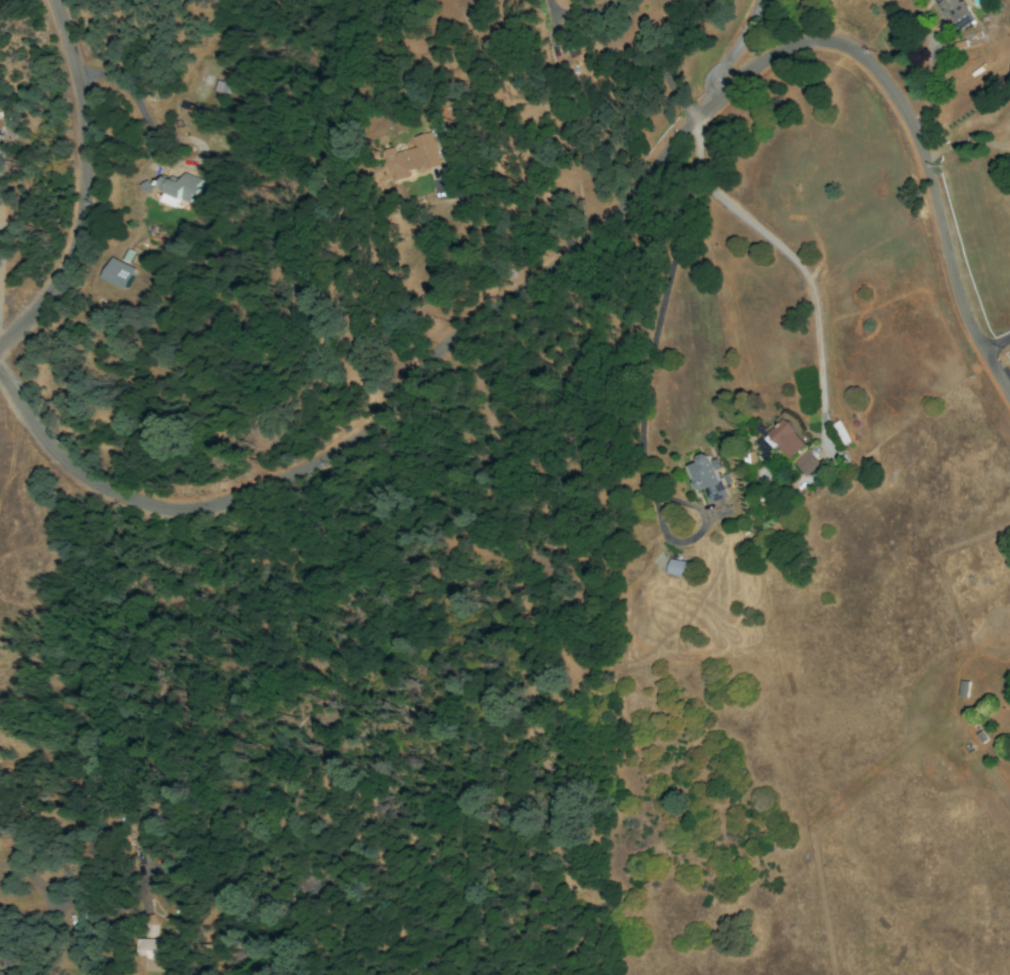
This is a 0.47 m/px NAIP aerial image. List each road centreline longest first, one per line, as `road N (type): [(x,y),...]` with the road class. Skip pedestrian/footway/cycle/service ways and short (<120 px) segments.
road 1 (residential): [(1009,390),(965,301),(921,140),(876,71),(848,47),(814,39),(784,49),(715,103),(556,254),(363,414),(237,496),(180,508),(120,497),(78,473),(47,441),(0,372)]
road 2 (residential): [(0,343),(72,223),(74,72),(51,0)]

